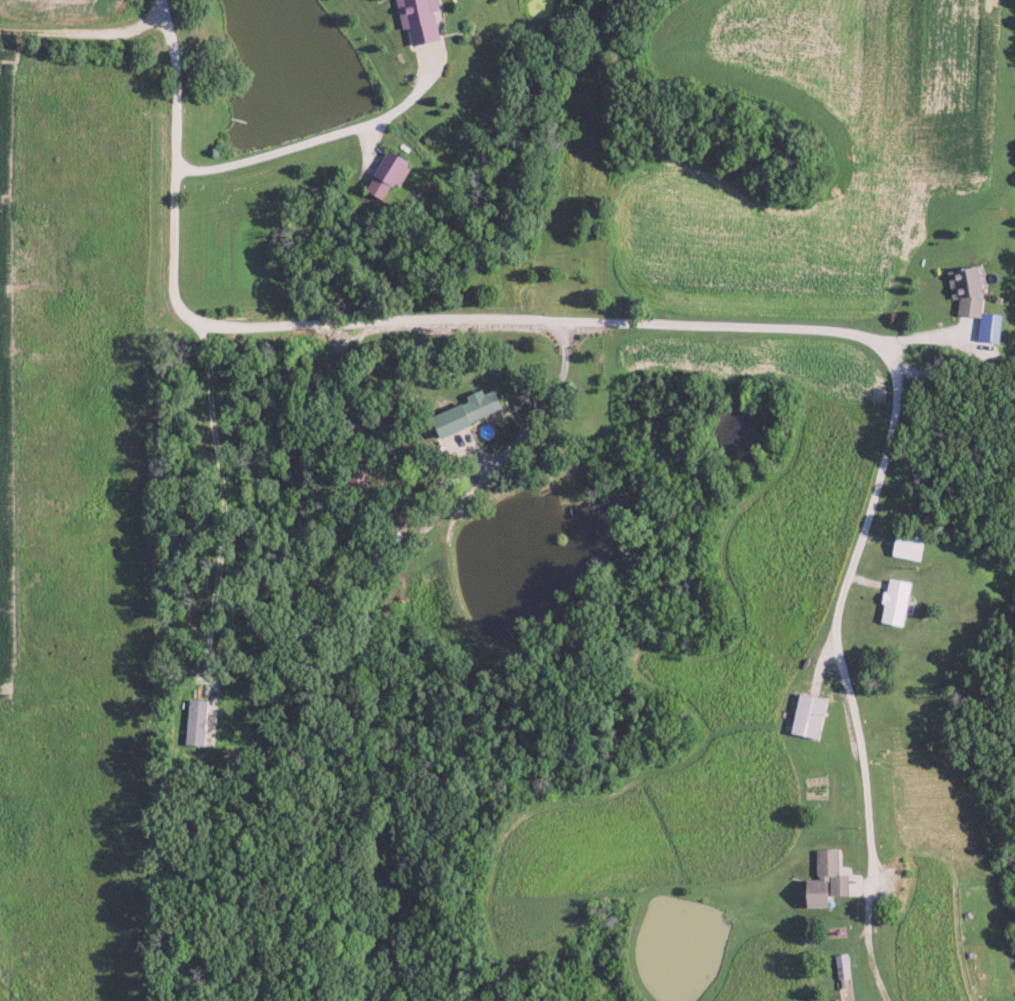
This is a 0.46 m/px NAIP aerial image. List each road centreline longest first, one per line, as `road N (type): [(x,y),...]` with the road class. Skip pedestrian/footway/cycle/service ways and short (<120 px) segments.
road 1 (residential): [(889,1000),(874,952),(868,769),(840,629),(900,400),(900,377),(882,343),(849,329),(192,320),(178,303),(173,275),(178,63),(164,0)]

